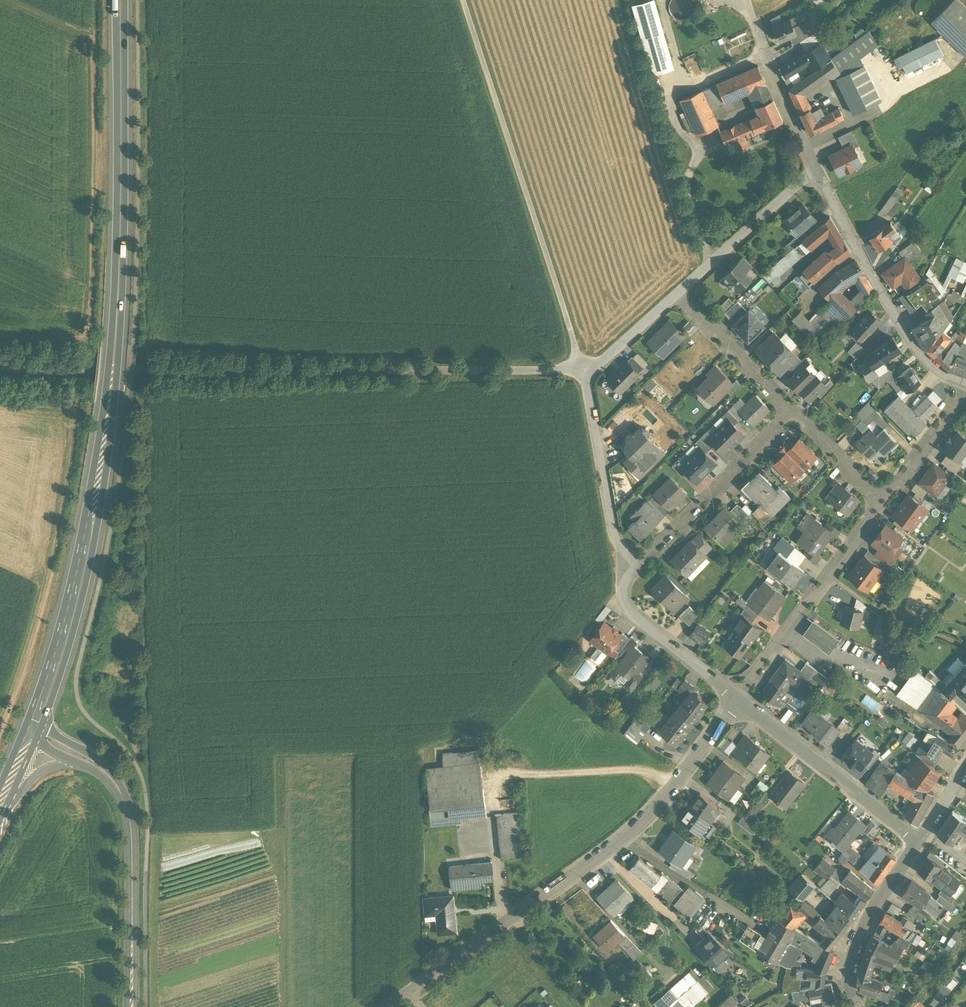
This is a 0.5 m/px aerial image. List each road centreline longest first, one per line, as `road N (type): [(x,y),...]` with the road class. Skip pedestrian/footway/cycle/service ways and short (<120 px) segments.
road 1 (primary): [(38,725),(68,633),(105,437),(127,0)]
road 2 (track): [(0,371),(593,371)]
road 3 (track): [(0,339),(72,340),(83,333),(92,226),(88,43),(5,0)]
road 4 (residential): [(737,703),(630,834),(409,991)]
road 5 (track): [(462,0),(578,353),(593,371)]
road 6 (track): [(0,728),(43,600),(73,423),(60,409),(0,402)]
road 7 (residential): [(678,295),(590,381),(609,520),(640,566)]
road 8 (residential): [(965,383),(917,349),(816,172)]
road 9 (residential): [(884,503),(737,699)]
road 10 (residential): [(920,844),(737,703)]
road 11 (residential): [(640,566),(792,413)]
road 12 (tertiary): [(131,1006),(124,798)]
road 13 (residential): [(816,172),(678,295)]
road 14 (residential): [(855,1006),(846,973),(851,956),(920,844)]
road 15 (residential): [(678,295),(792,413)]
road 16 (residential): [(816,172),(758,28)]
road 17 (residential): [(737,699),(621,606)]
road 18 (residential): [(965,391),(884,503)]
road 19 (residential): [(792,413),(884,503)]

